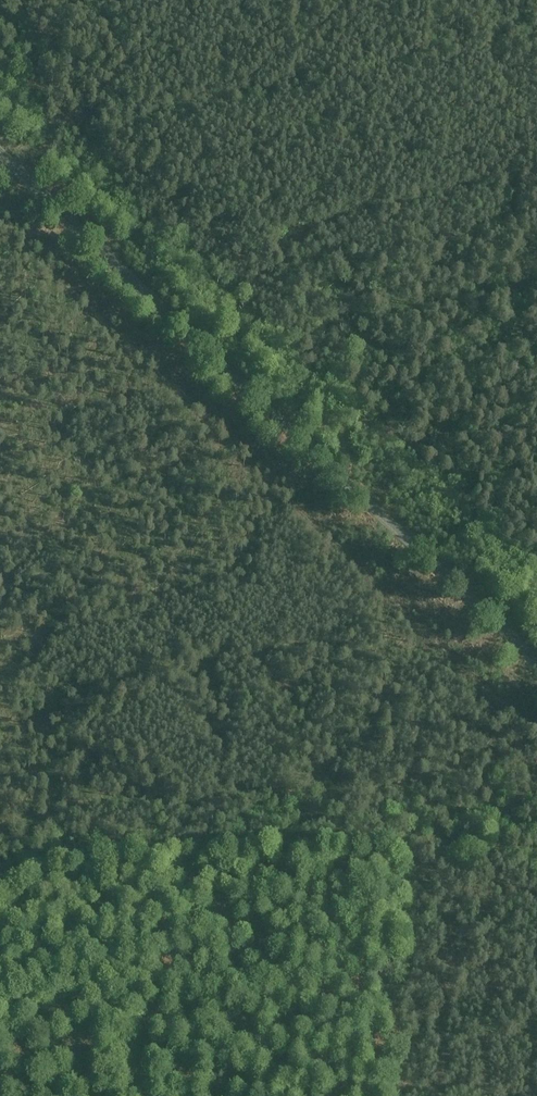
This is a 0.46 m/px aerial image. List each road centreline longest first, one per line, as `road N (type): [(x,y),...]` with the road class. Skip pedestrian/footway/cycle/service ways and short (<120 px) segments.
road 1 (tertiary): [(536,657),(0,153)]

